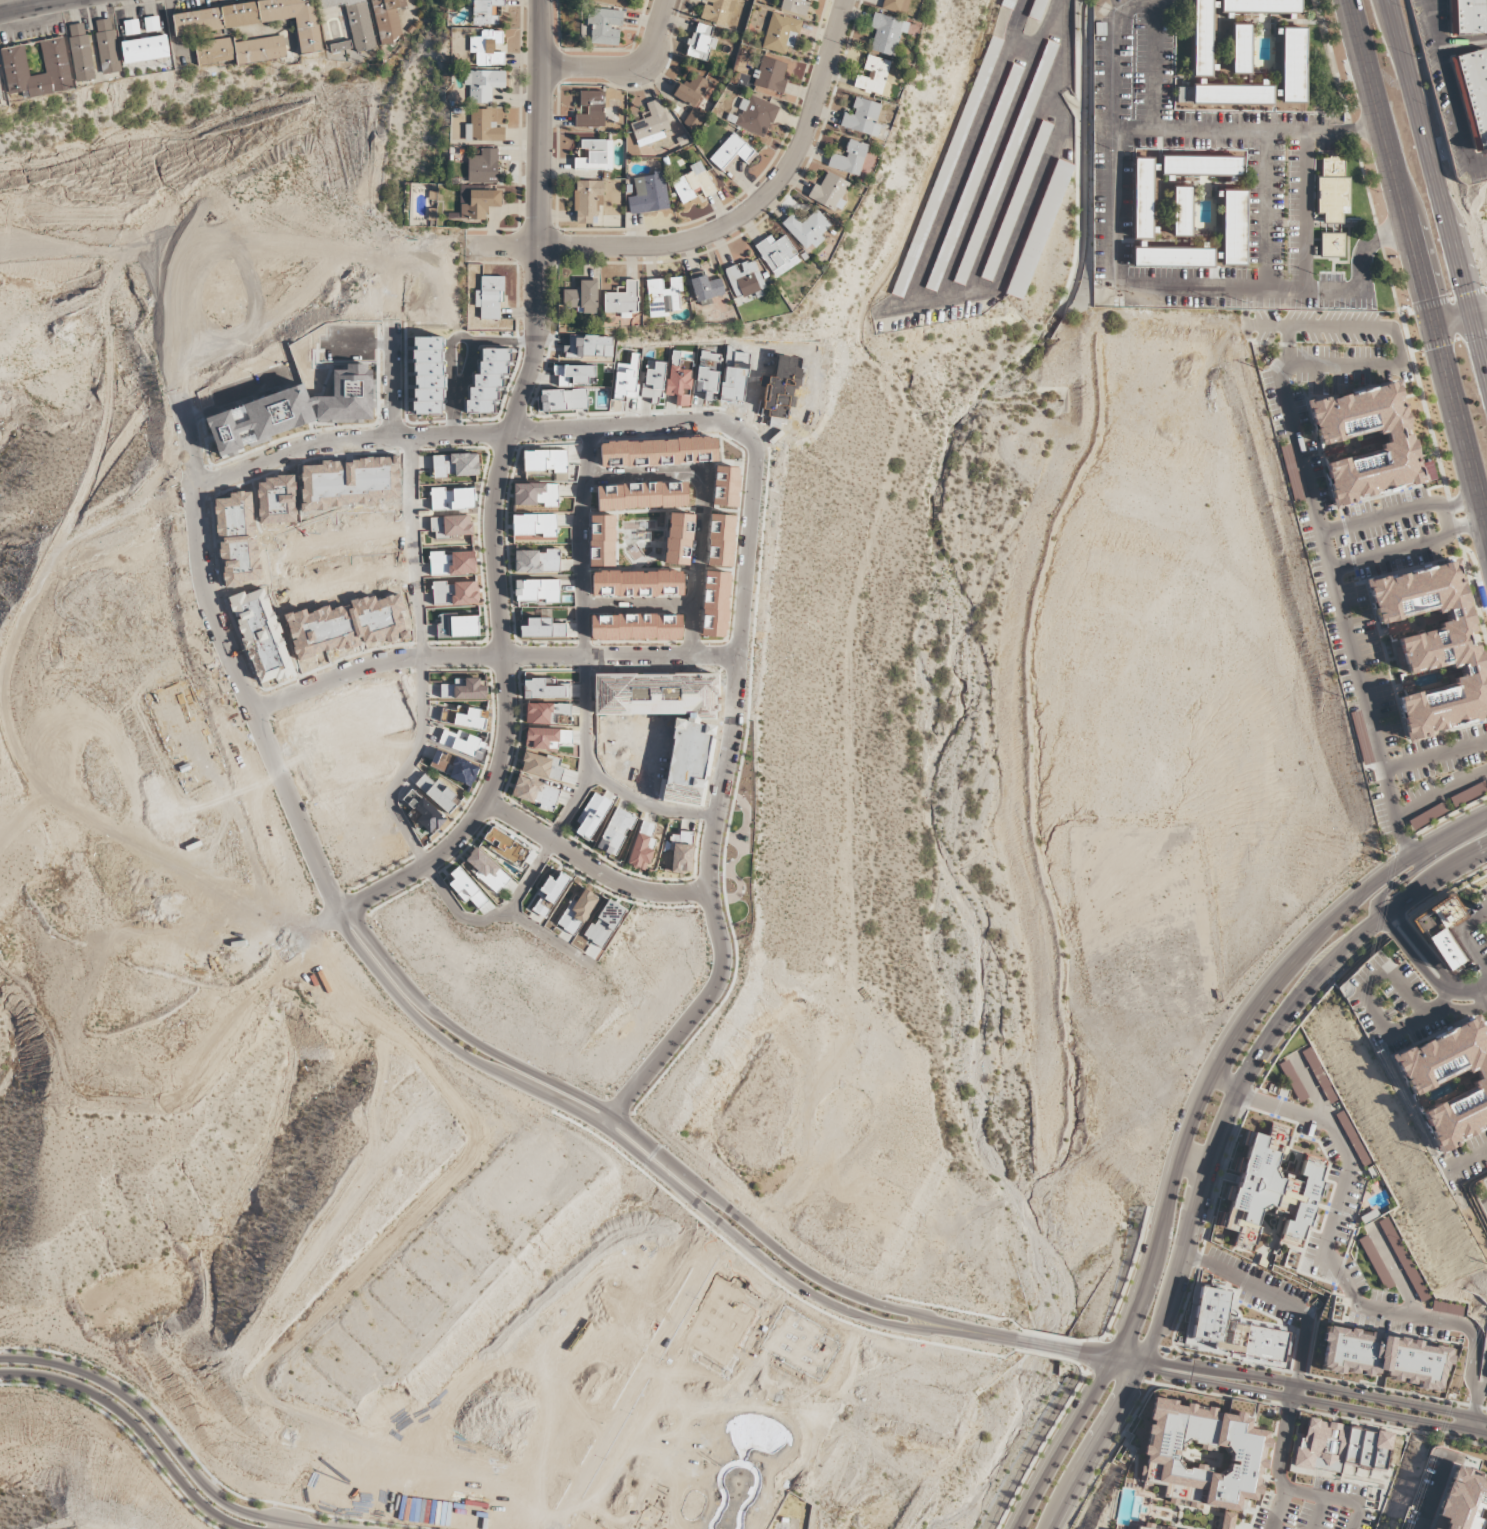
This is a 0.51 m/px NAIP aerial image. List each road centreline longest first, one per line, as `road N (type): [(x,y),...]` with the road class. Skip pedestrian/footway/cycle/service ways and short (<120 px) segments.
road 1 (residential): [(192,490),(343,441),(716,423),(751,446),(731,730),(708,853),(721,971),(712,994),(603,1127)]
road 2 (tertiary): [(340,911),(460,836),(487,801),(505,743),(491,523),(507,434),(537,343),(540,0)]
road 3 (tertiary): [(1486,816),(1365,888),(1240,1026),(1187,1123),(1129,1327),(1019,1528)]
road 4 (tertiary): [(1047,1528),(1143,1364),(1224,1127),(1281,1023),(1317,975),(1390,911),(1486,849)]
road 5 (tertiary): [(340,911),(343,928),(378,974),(459,1053),(603,1127),(804,1292),(885,1325),(937,1326)]
road 6 (tertiary): [(937,1326),(818,1279),(613,1114),(458,1032),(416,1000),(340,911)]
road 7 (primary): [(1346,0),(1486,532)]
road 8 (residential): [(468,247),(668,246),(726,227),(772,189),(798,152),(846,0)]
road 9 (residential): [(253,711),(400,660),(736,658)]
road 10 (residential): [(340,911),(211,615),(192,490)]
road 11 (track): [(442,1081),(489,1142),(240,1394)]
road 12 (track): [(240,1394),(326,1429),(645,1478)]
road 13 (residential): [(330,1528),(234,1509),(106,1385),(55,1364),(0,1359)]
road 14 (primary): [(1486,369),(1389,0)]
road 15 (tertiary): [(1143,1364),(1486,1437)]
road 16 (tertiary): [(1486,1419),(1143,1364)]
road 17 (residential): [(0,1373),(54,1379),(100,1398),(129,1420),(198,1503),(246,1528)]
road 18 (residential): [(487,801),(625,887),(708,892)]
road 19 (tertiary): [(937,1326),(1113,1359)]
road 20 (residential): [(666,0),(649,67),(541,67)]

